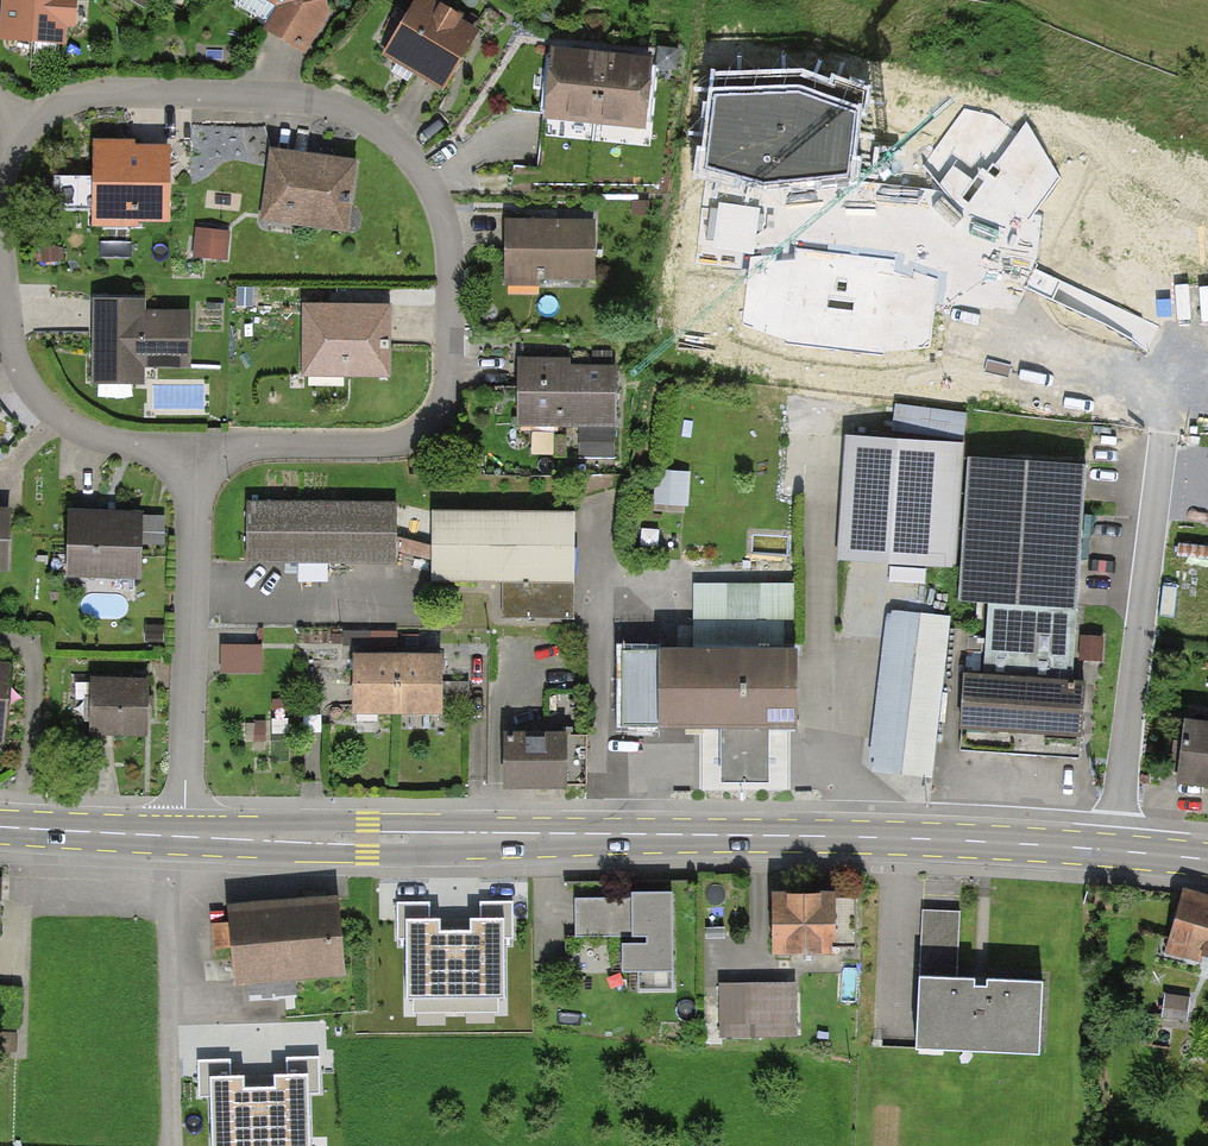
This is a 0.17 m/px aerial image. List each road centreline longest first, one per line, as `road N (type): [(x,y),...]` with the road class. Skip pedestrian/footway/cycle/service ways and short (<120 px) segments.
road 1 (residential): [(197,449),(371,446),(411,440),(431,421),(448,389),(452,325),(448,231),(429,181),(394,137),(324,102),(126,88),(84,91),(52,108),(26,127),(0,167)]
road 2 (secondary): [(185,837),(845,836),(1117,851)]
road 3 (unclassified): [(1166,435),(1117,851)]
road 4 (residential): [(185,837),(197,449)]
road 5 (unclassified): [(185,837),(174,1145)]
road 6 (residential): [(0,258),(23,376),(50,408),(114,444)]
road 7 (secondary): [(0,827),(185,837)]

